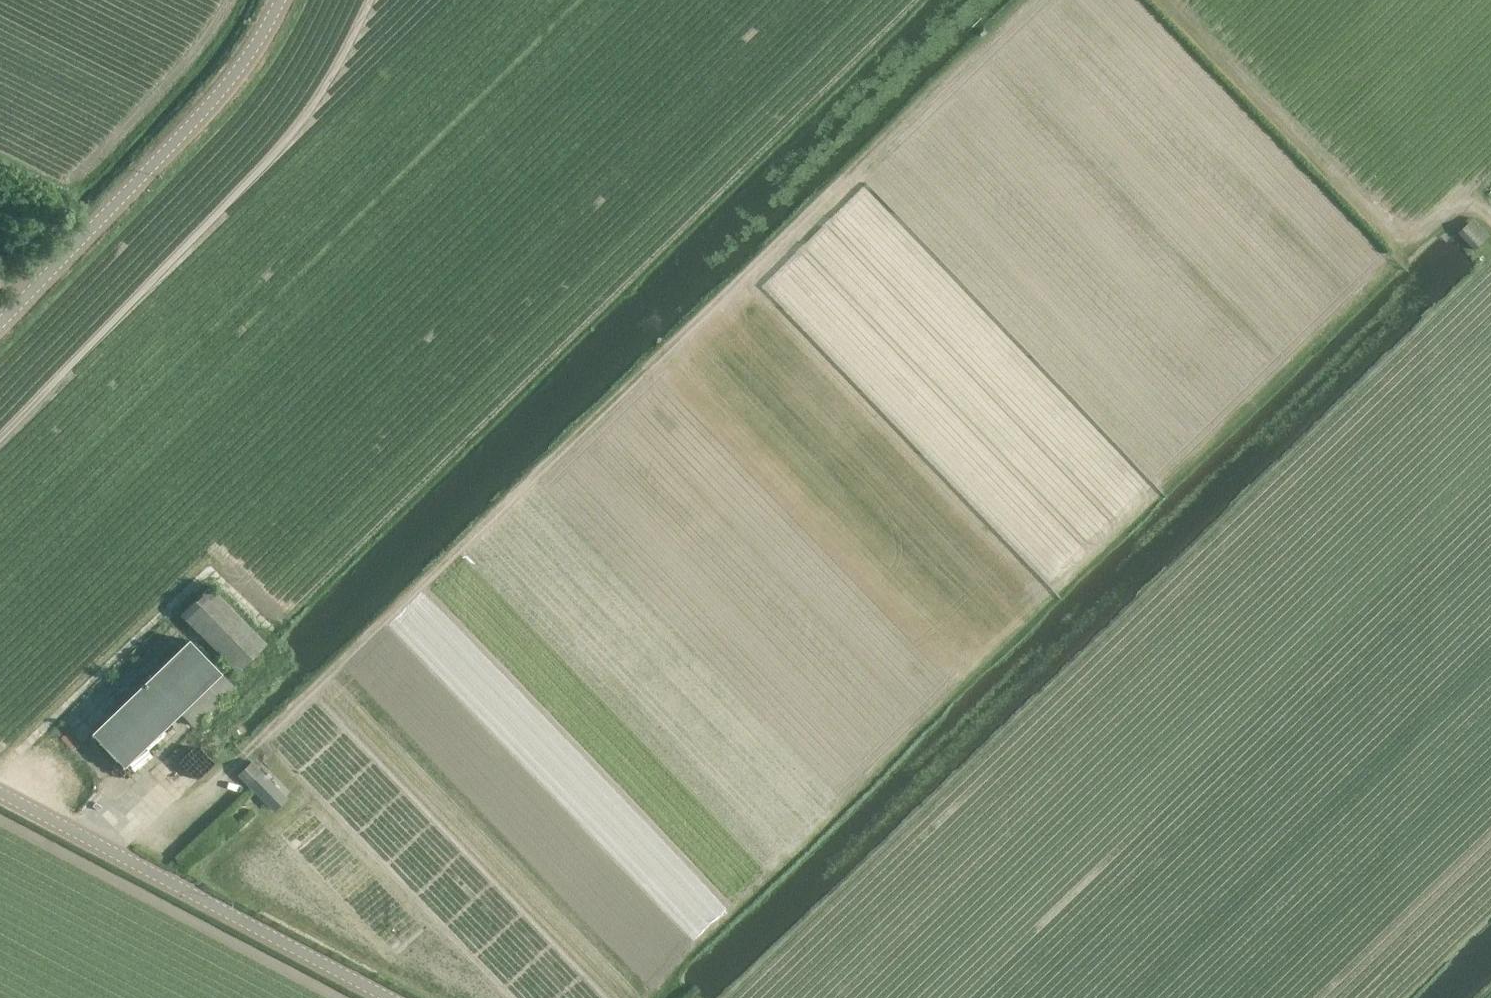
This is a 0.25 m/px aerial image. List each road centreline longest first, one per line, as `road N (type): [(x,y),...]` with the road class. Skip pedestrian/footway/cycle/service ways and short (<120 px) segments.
road 1 (residential): [(388,997),(0,793)]
road 2 (tertiary): [(280,0),(206,106),(0,317)]

